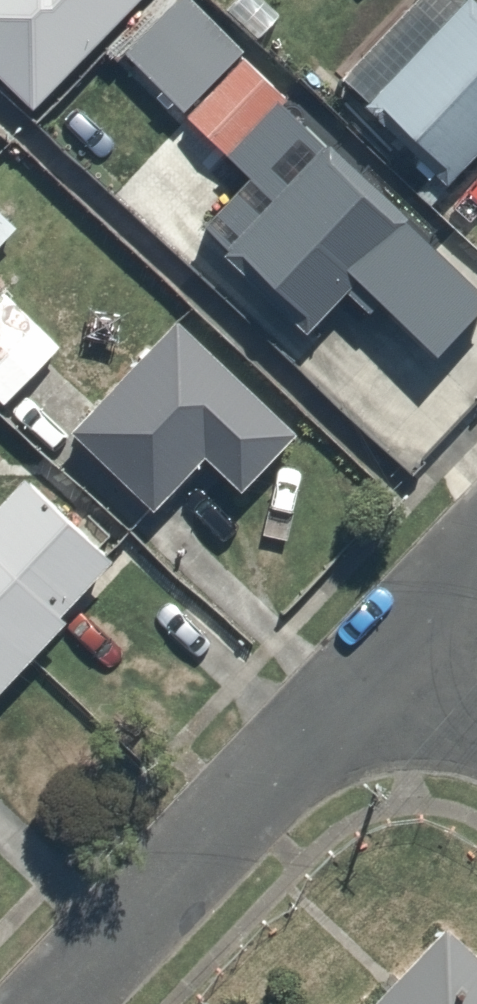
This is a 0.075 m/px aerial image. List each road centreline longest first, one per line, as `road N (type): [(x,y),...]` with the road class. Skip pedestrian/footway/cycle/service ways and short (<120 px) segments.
road 1 (residential): [(53,1003),(418,629)]

